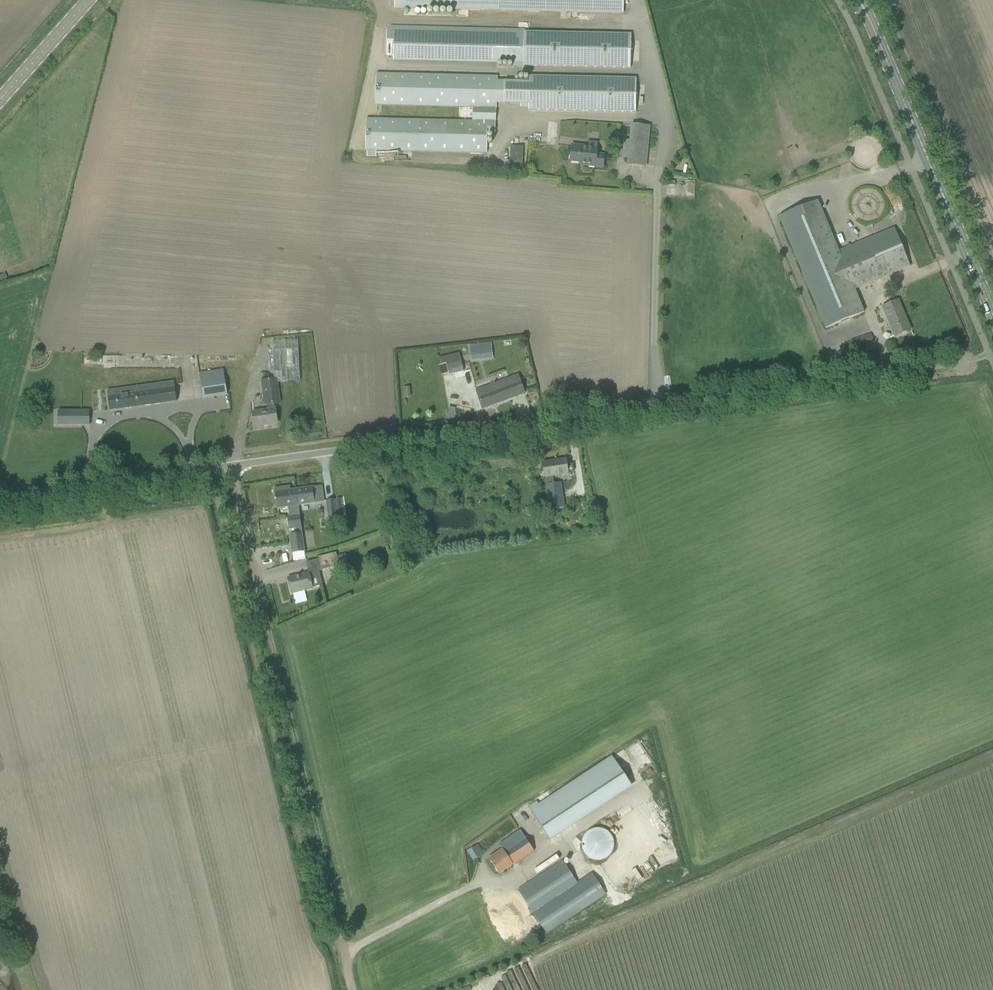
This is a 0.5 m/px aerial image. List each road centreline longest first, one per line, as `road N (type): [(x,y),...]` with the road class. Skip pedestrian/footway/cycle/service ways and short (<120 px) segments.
road 1 (unclassified): [(0,500),(967,364)]
road 2 (track): [(356,989),(237,467)]
road 3 (secondary): [(992,318),(858,0)]
road 4 (secondary): [(0,98),(89,0)]

